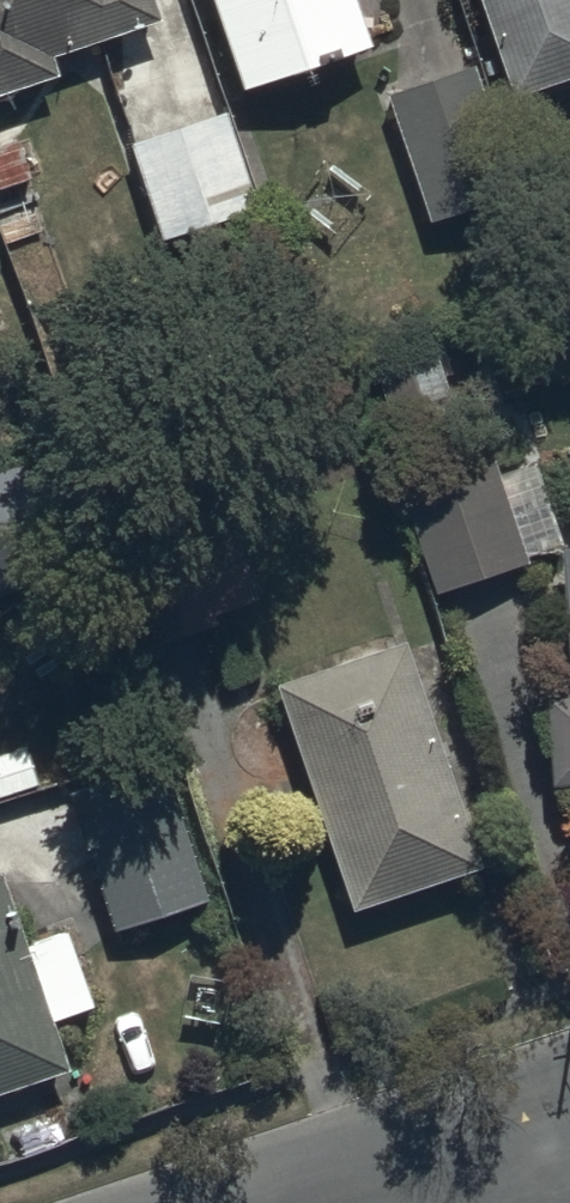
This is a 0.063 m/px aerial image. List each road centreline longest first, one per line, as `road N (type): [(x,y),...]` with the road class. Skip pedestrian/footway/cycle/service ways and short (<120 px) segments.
road 1 (residential): [(542,1115),(277,1202)]

